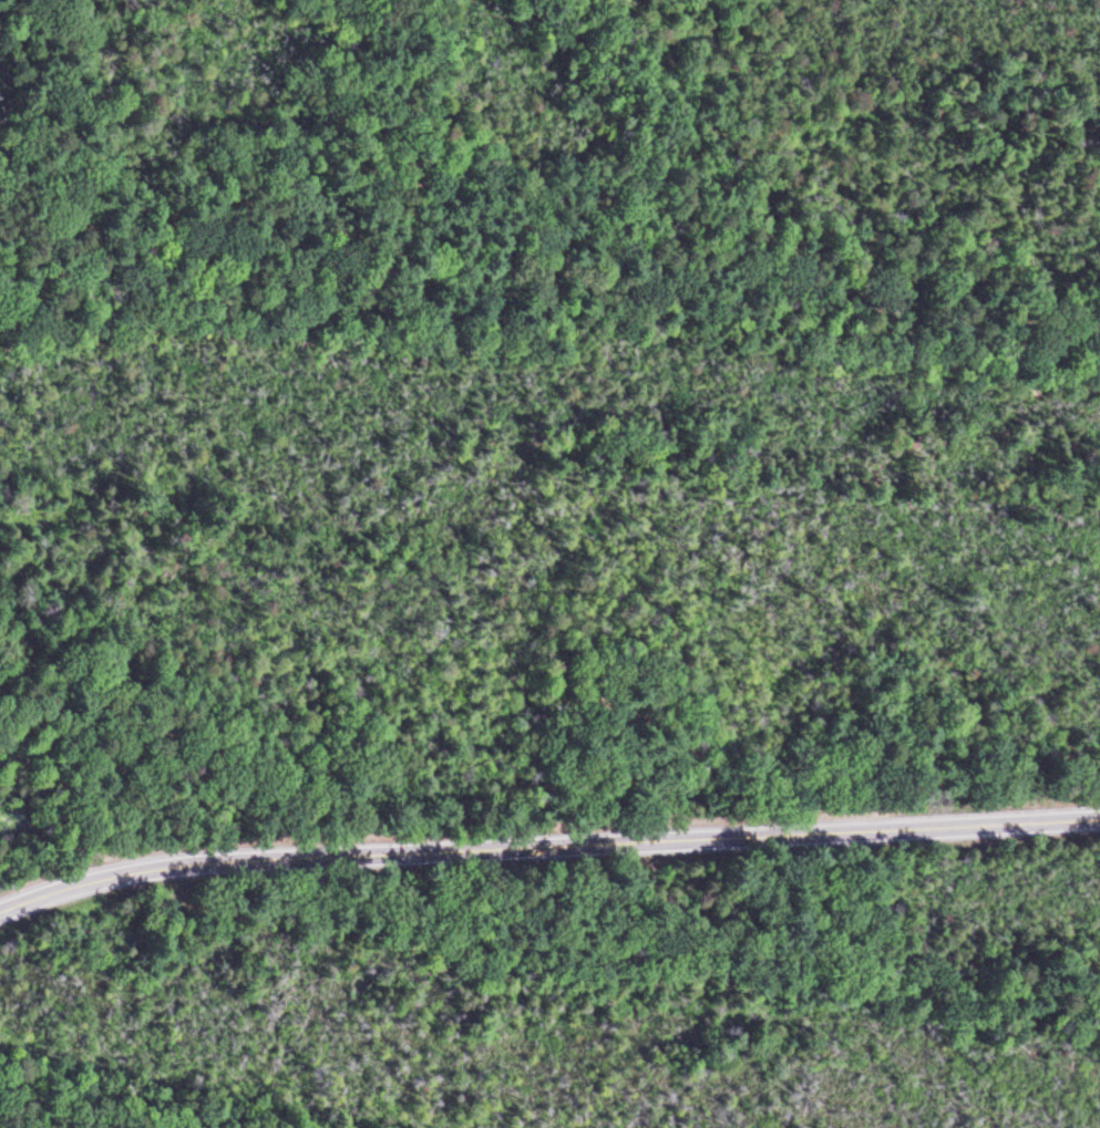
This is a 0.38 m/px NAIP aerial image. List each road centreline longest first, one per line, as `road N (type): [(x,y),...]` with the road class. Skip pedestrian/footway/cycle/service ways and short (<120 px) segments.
road 1 (secondary): [(1099,820),(210,865),(99,883),(0,915)]

